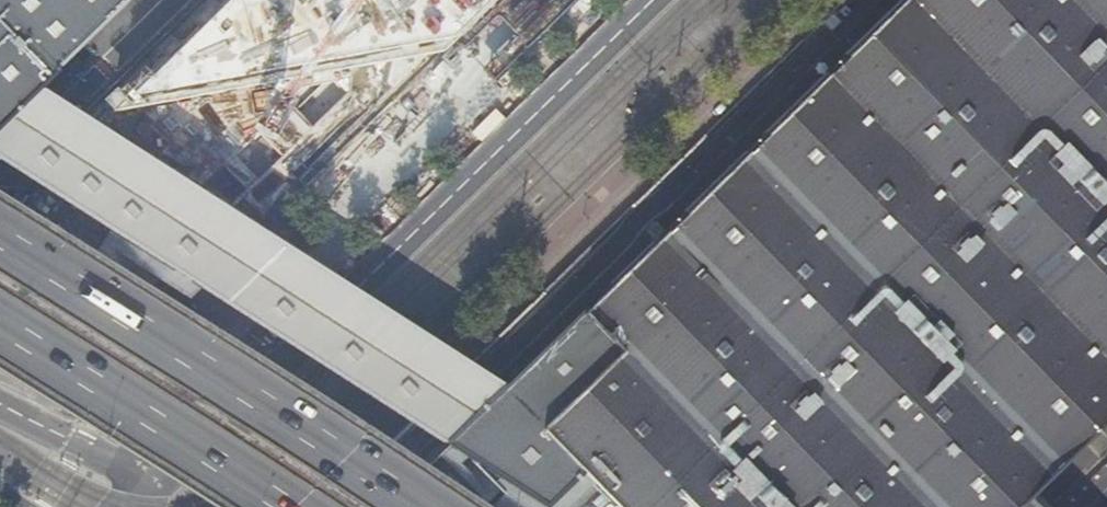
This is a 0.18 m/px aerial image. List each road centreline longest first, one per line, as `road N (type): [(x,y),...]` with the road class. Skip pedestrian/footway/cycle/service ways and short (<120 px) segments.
road 1 (primary): [(643,0),(149,488)]
road 2 (unknown): [(579,0),(119,447)]
road 3 (trunk): [(418,506),(0,245)]
road 4 (trunk): [(0,342),(260,506)]
road 5 (tertiary): [(149,488),(0,395)]

